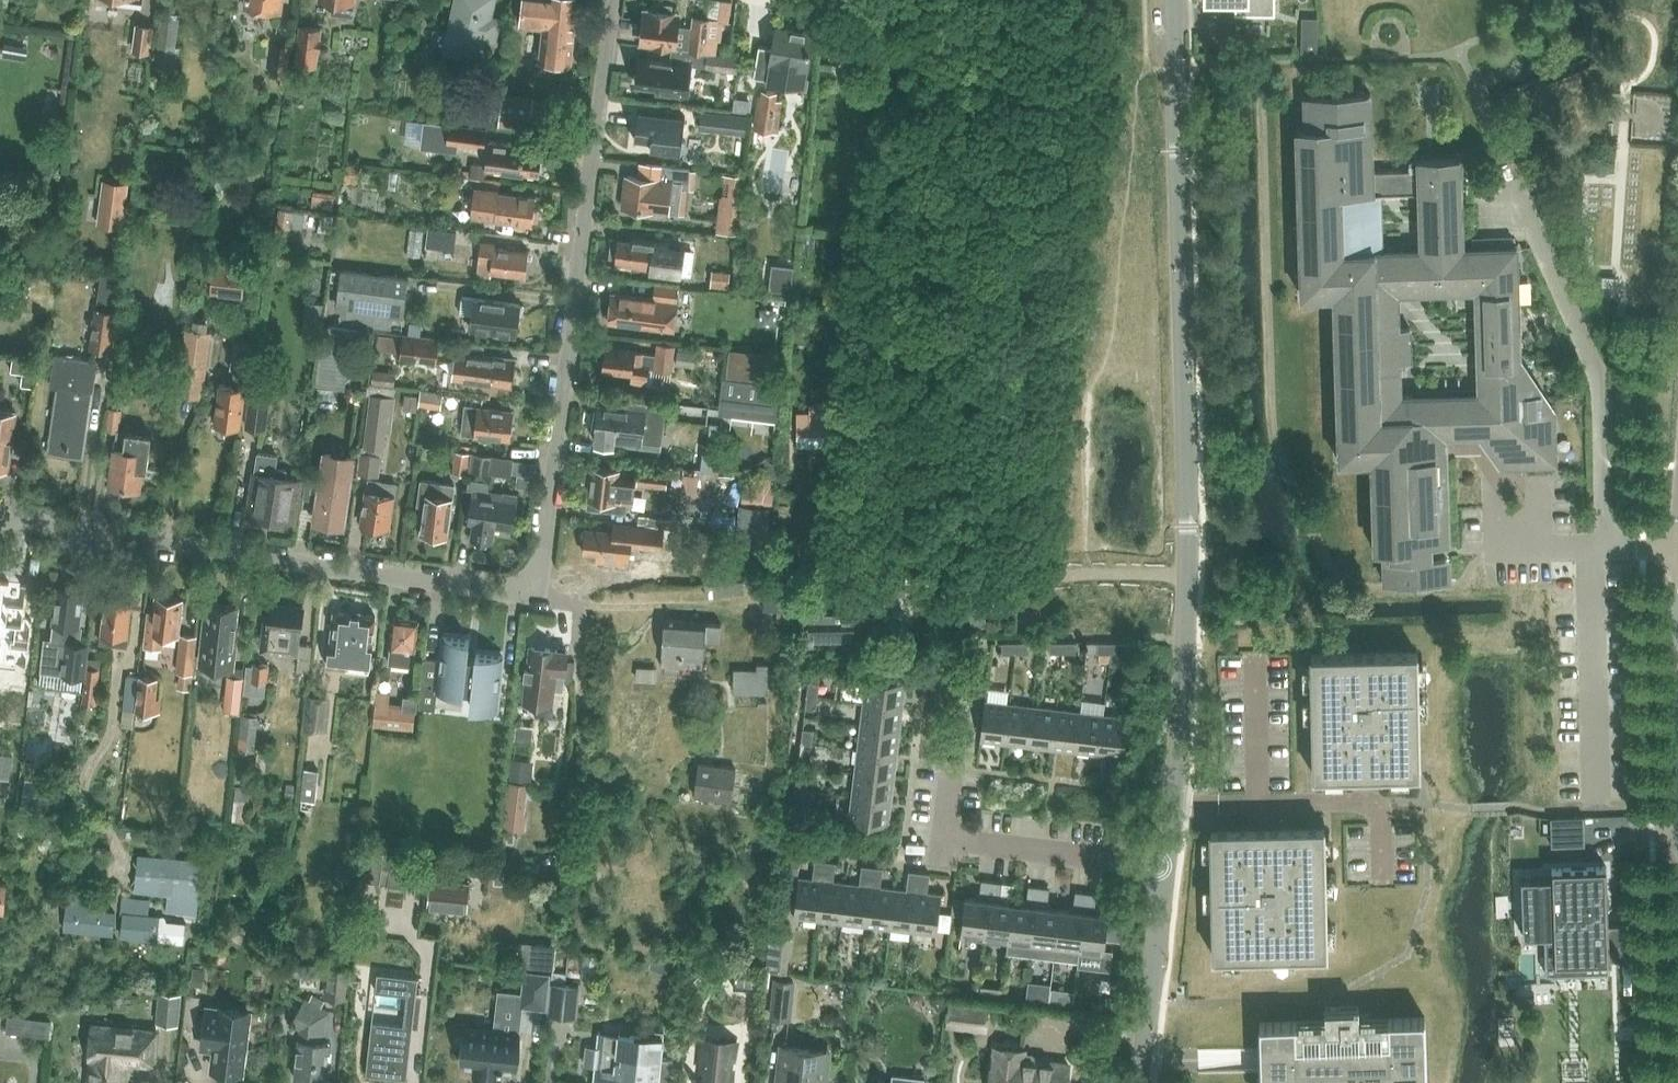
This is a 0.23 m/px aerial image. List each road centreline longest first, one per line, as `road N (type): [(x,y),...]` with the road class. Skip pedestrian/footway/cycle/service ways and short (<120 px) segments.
road 1 (residential): [(1158,866),(1178,804),(1186,576),(1173,0)]
road 2 (residential): [(535,597),(582,290),(613,0)]
road 3 (residential): [(0,518),(535,597)]
road 4 (residential): [(1158,866),(958,839),(950,822),(954,774)]
road 5 (residential): [(1138,1082),(1158,866)]

